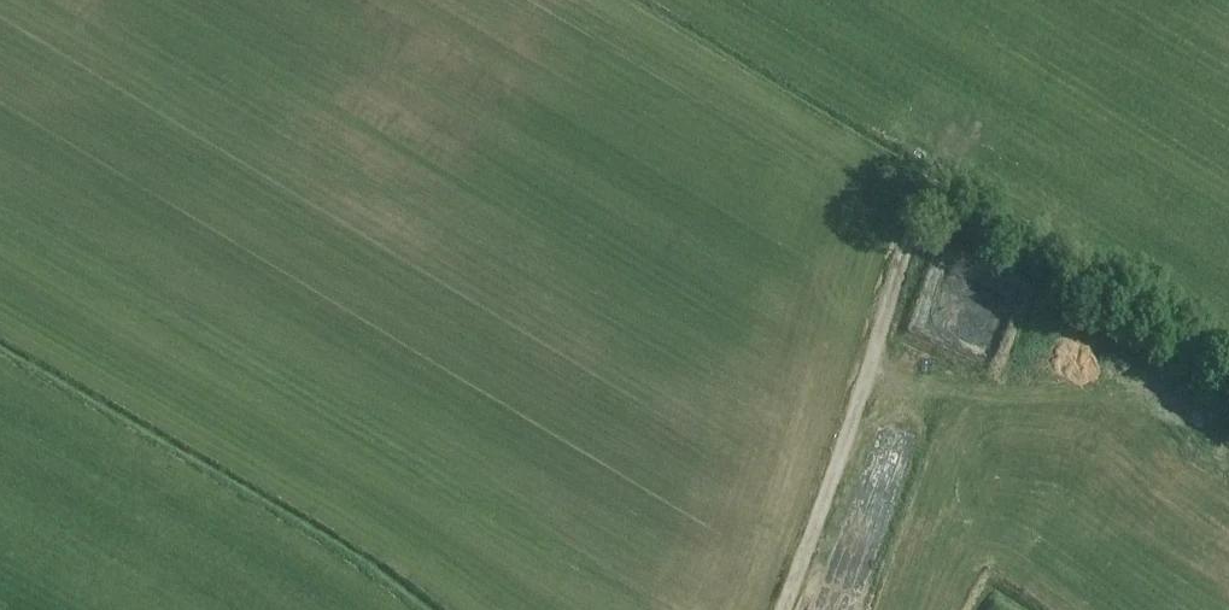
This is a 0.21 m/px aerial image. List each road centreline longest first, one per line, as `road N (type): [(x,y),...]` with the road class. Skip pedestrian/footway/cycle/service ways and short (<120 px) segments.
road 1 (track): [(776,609),(929,181)]

